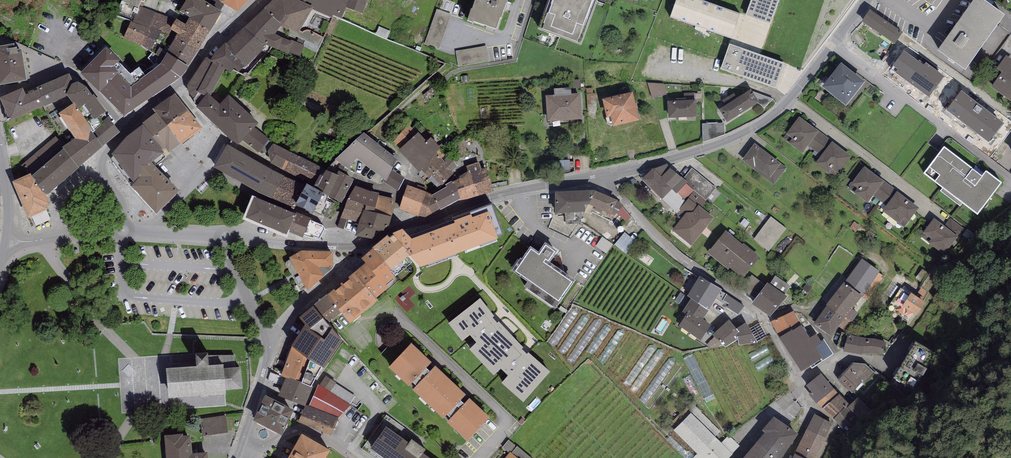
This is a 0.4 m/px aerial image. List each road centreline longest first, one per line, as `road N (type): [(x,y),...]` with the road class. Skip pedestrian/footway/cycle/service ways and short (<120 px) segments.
road 1 (residential): [(601,175),(660,239),(764,319),(807,400),(834,424),(820,457)]
road 2 (residential): [(362,250),(395,229),(492,198),(601,175)]
road 3 (residential): [(678,157),(774,114),(867,0)]
road 4 (residential): [(204,54),(107,151),(101,166),(121,202),(123,230)]
road 5 (residential): [(362,250),(226,238)]
road 6 (residential): [(362,250),(293,311),(270,344)]

